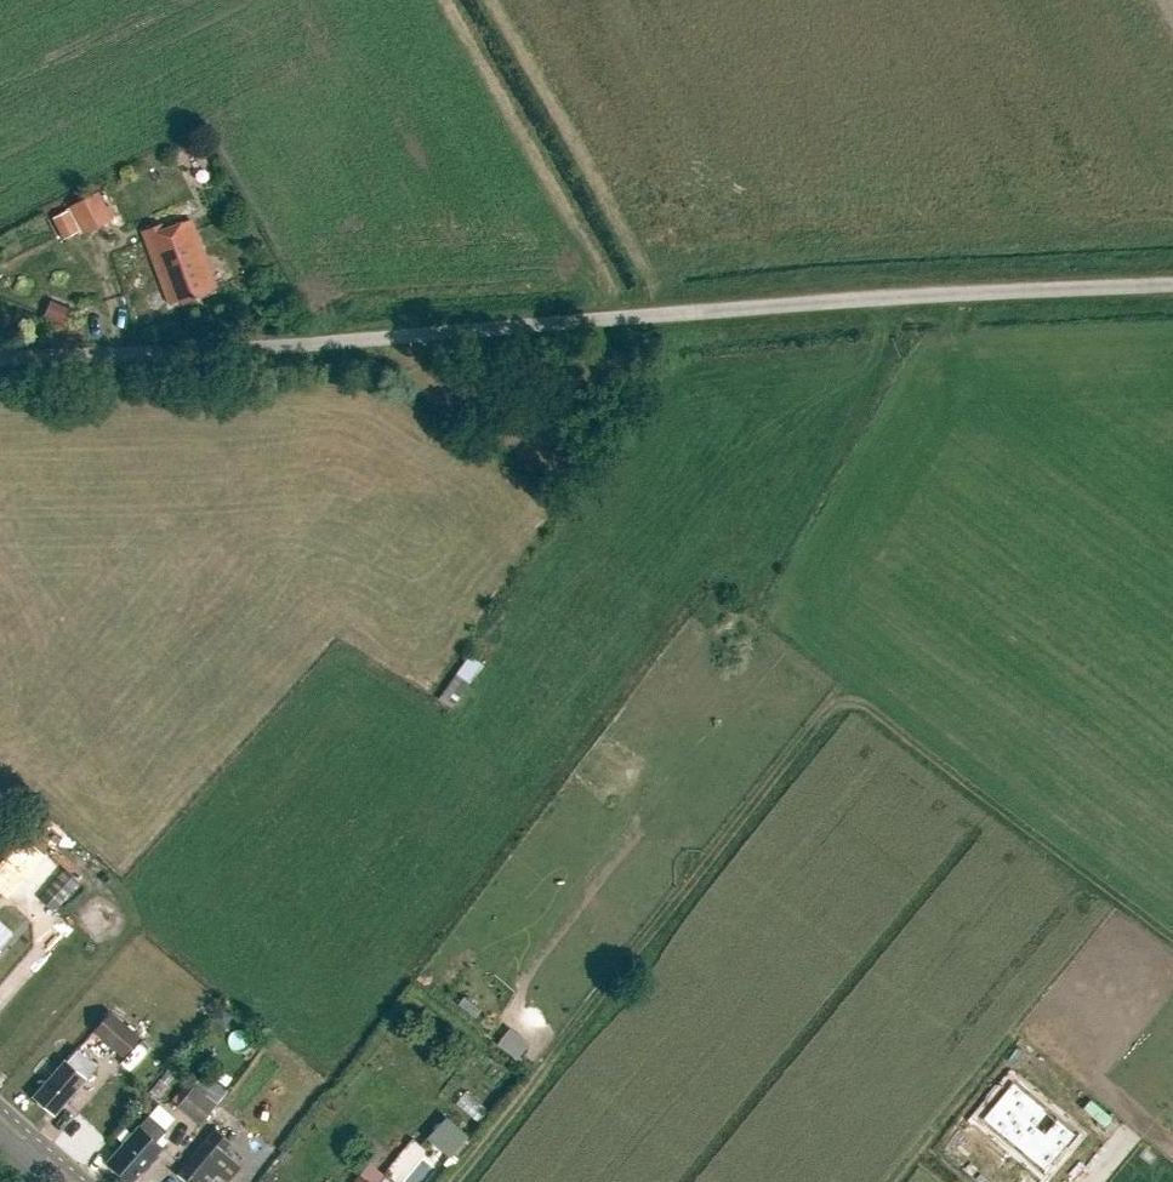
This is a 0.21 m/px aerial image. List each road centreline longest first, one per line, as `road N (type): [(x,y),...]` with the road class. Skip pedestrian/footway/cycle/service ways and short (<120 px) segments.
road 1 (unclassified): [(0,358),(1172,287)]

